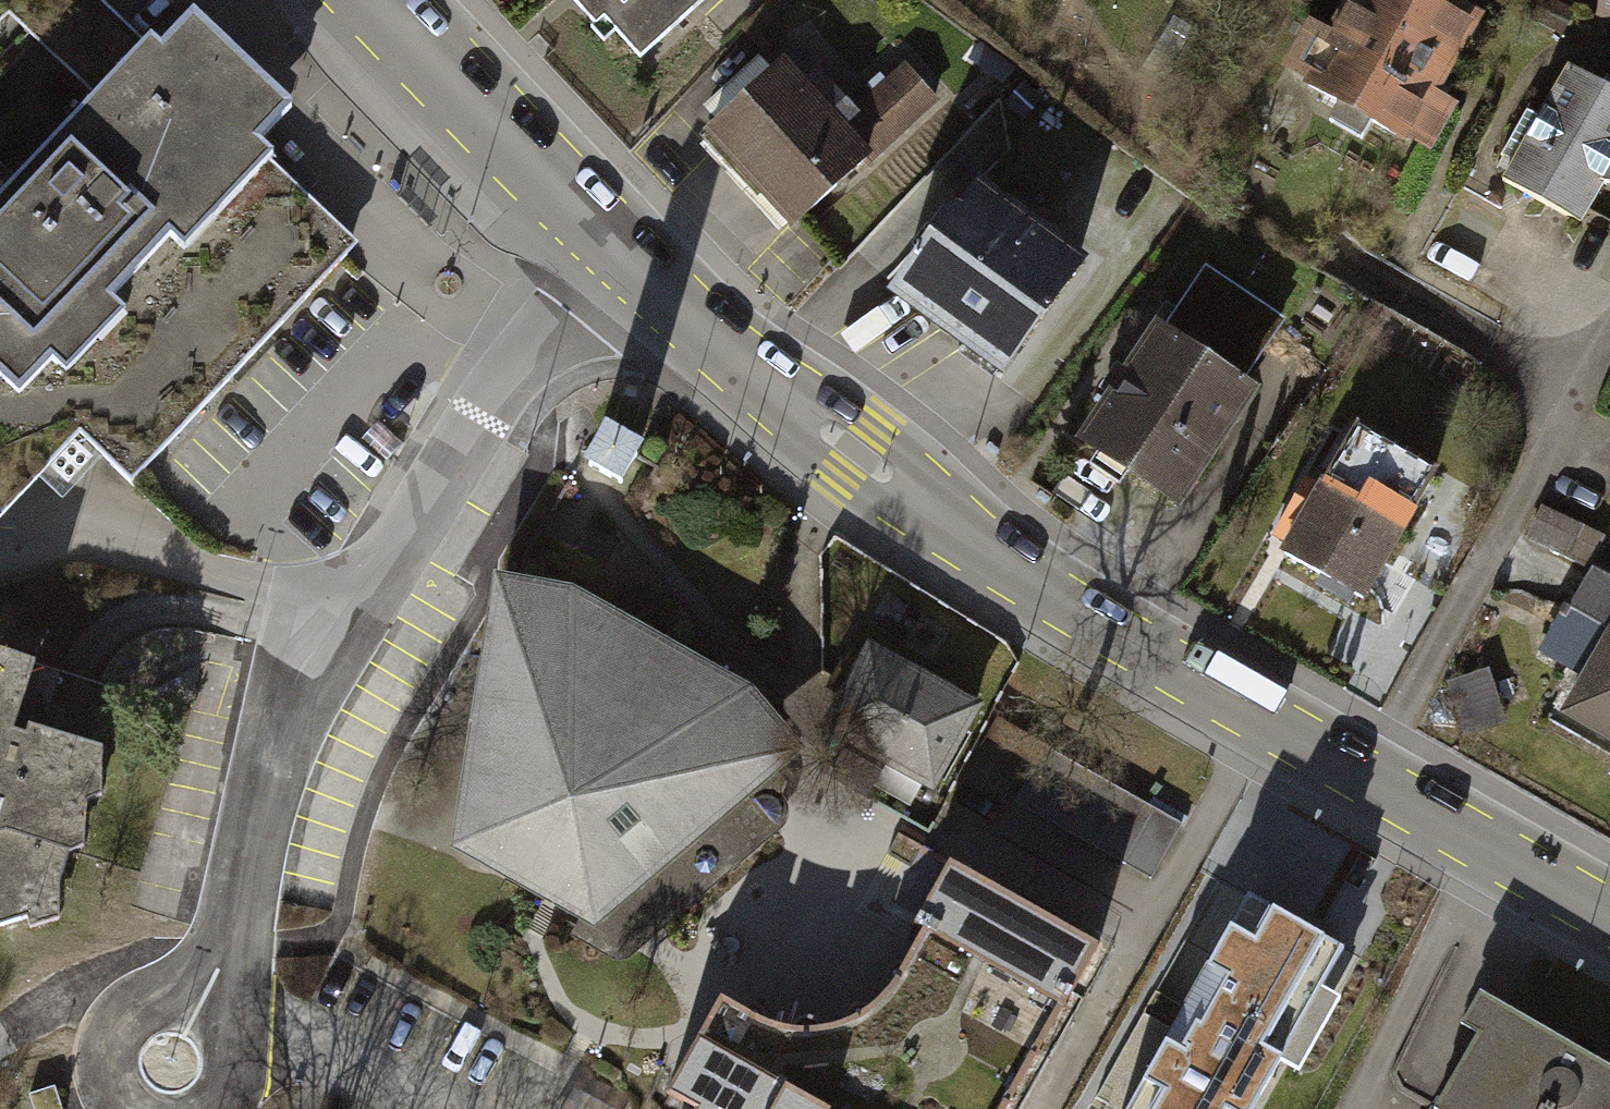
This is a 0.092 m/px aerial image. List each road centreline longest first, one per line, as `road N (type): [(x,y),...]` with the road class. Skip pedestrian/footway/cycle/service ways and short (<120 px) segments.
road 1 (secondary): [(1609,918),(991,554),(857,455),(616,246)]
road 2 (residential): [(238,929),(286,729),(336,612),(484,396),(616,246)]
road 3 (secondary): [(616,246),(380,0)]
road 4 (residential): [(238,929),(130,1011),(105,1053),(111,1108)]

